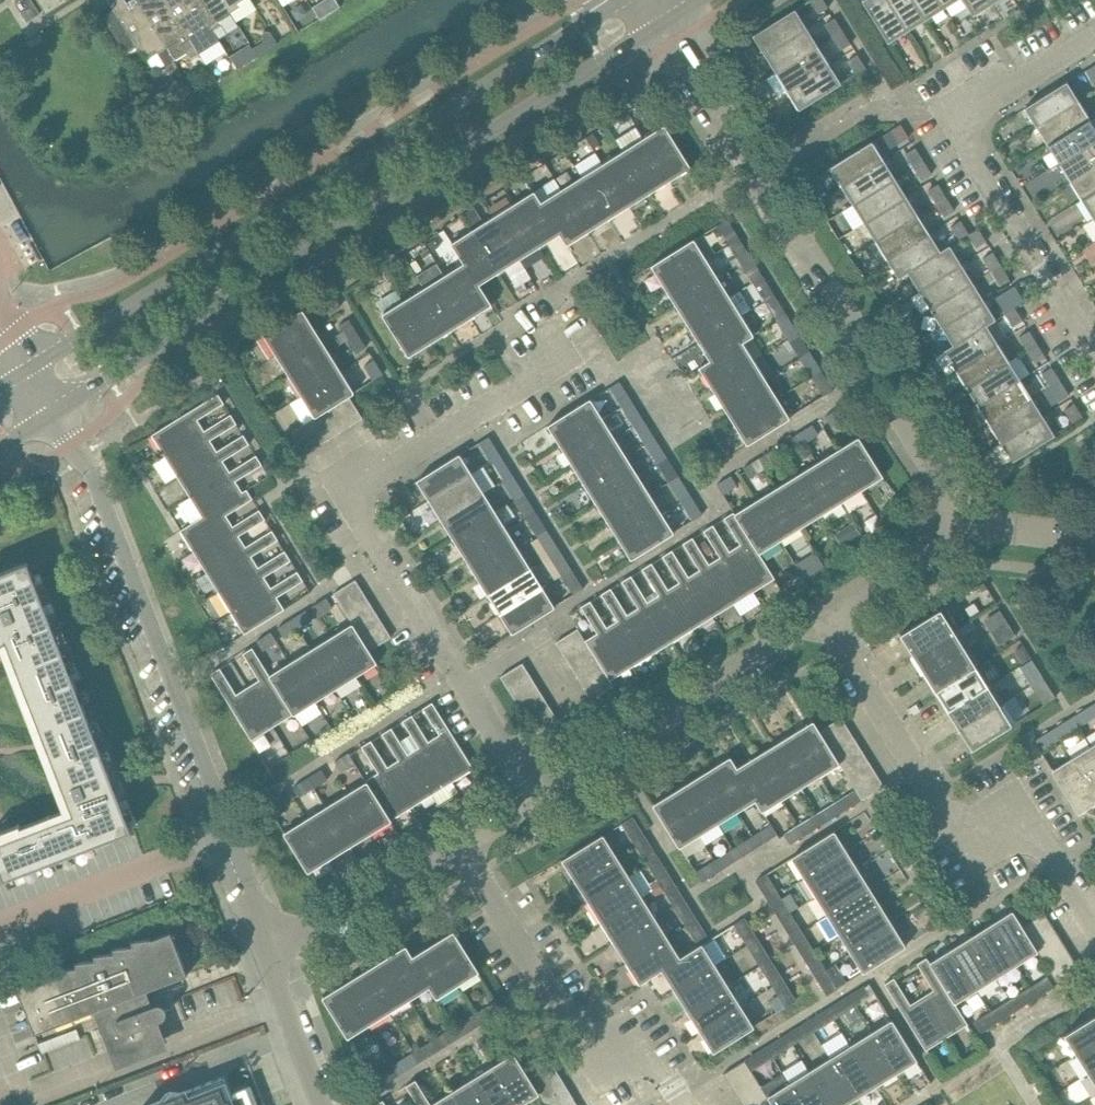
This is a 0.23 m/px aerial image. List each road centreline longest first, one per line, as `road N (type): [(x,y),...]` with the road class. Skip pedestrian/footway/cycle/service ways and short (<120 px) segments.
road 1 (tertiary): [(55,412),(662,25)]
road 2 (tertiary): [(623,0),(29,369)]
road 3 (residential): [(527,800),(339,494),(595,332)]
road 4 (residential): [(956,523),(662,25)]
road 5 (residential): [(1094,367),(945,116),(1094,29)]
road 6 (unclassified): [(55,412),(93,473),(231,835)]
road 7 (residential): [(1094,930),(1028,825),(954,835),(820,615)]
road 8 (residential): [(460,839),(584,1057),(643,1046),(682,1104)]
road 9 (residential): [(527,800),(820,615)]
road 10 (residential): [(269,951),(460,839)]
road 11 (residential): [(820,615),(956,523)]
road 12 (unclassified): [(321,1104),(269,951)]
road 13 (residential): [(956,523),(1094,538)]
road 14 (unclassified): [(269,951),(231,835)]

